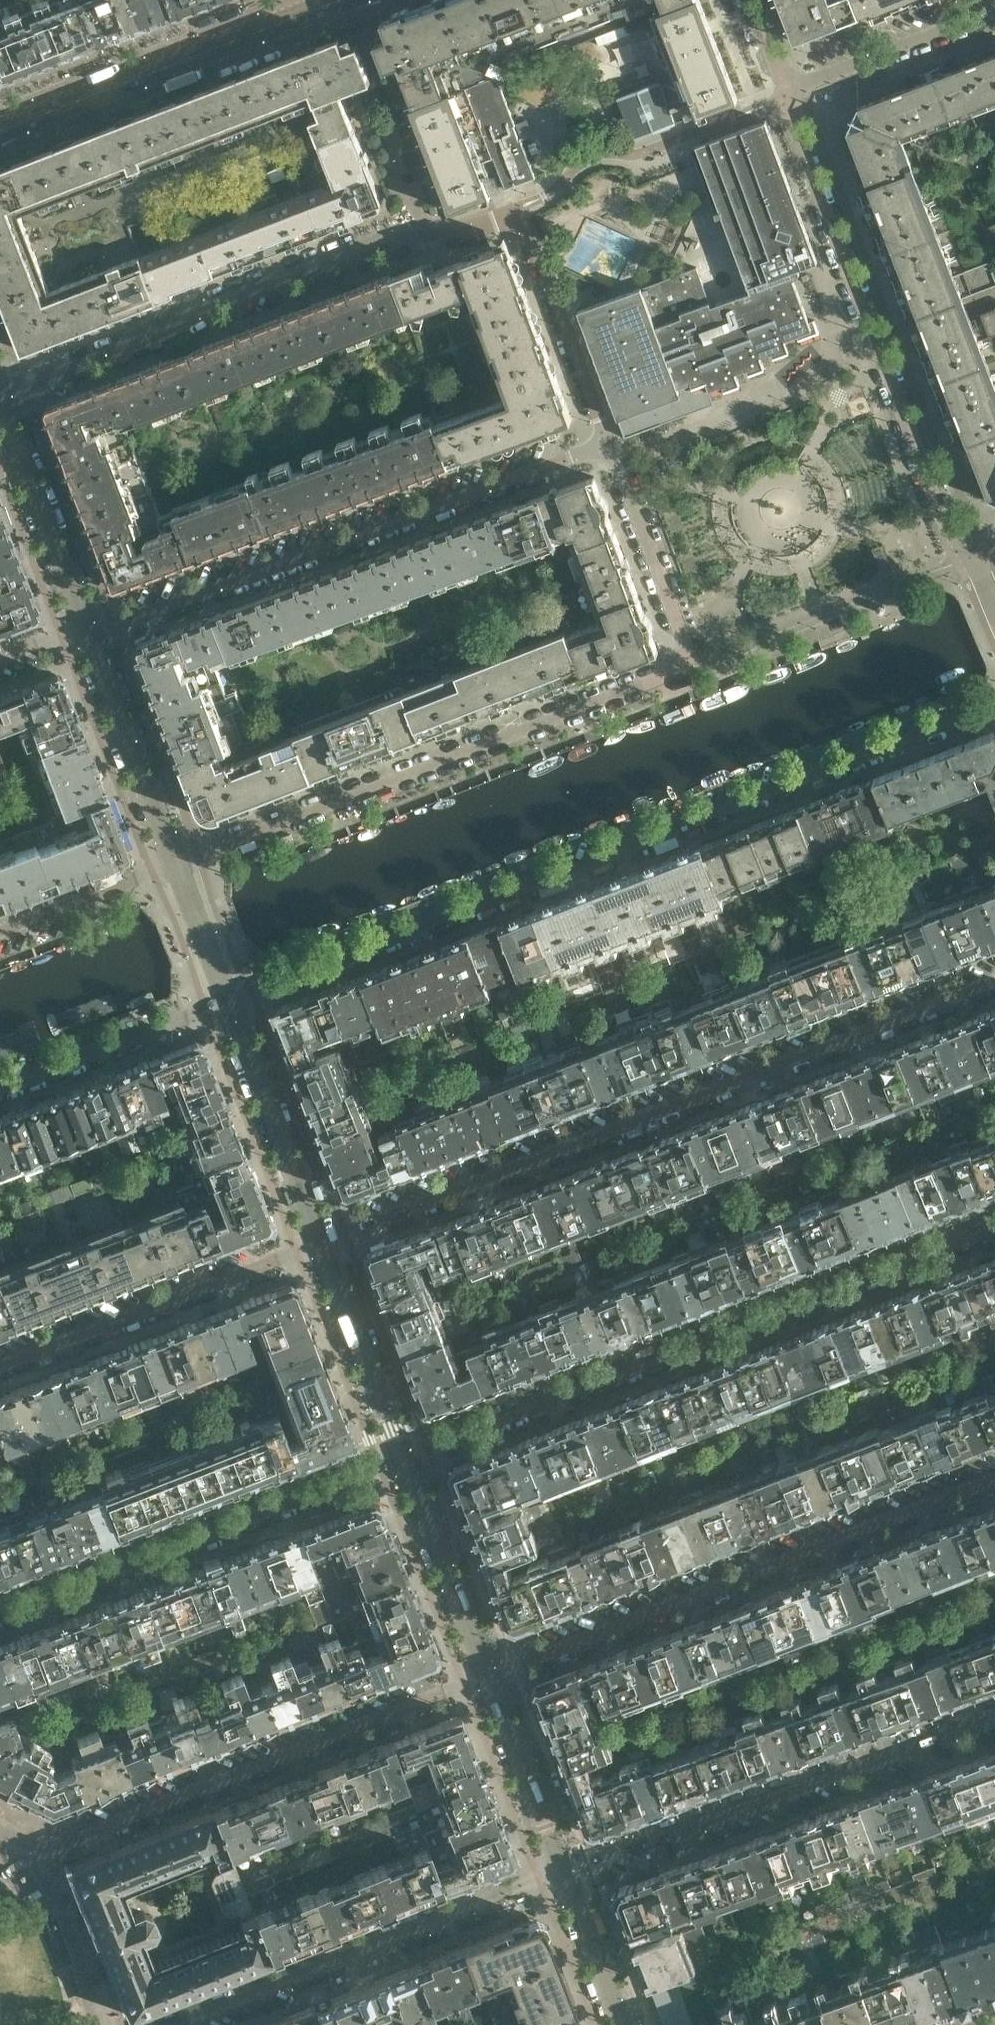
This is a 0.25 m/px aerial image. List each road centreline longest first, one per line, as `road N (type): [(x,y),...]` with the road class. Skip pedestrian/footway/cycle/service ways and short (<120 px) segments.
road 1 (residential): [(230,1006),(994,708)]
road 2 (residential): [(607,444),(518,209),(478,225),(378,239),(2,396)]
road 3 (residential): [(607,444),(683,671),(178,861)]
road 4 (residential): [(994,982),(321,1237)]
road 5 (residential): [(408,1460),(994,1231)]
road 6 (residential): [(93,636),(607,444)]
road 7 (residential): [(994,1478),(512,1664)]
road 8 (residential): [(466,1683),(48,1850),(0,1830)]
road 9 (residential): [(787,98),(944,521),(973,556)]
road 10 (residential): [(564,1869),(994,1715)]
road 11 (residential): [(0,1616),(408,1460)]
road 12 (residential): [(171,2024),(538,1877)]
road 13 (tertiary): [(0,132),(344,0)]
road 14 (residential): [(321,1237),(0,1367)]
road 15 (tertiary): [(93,636),(2,396)]
road 16 (tertiary): [(321,1237),(230,1006)]
road 17 (residential): [(0,1095),(230,1006)]
road 18 (tertiary): [(178,861),(93,636)]
road 19 (tertiary): [(408,1460),(321,1237)]
road 20 (tertiary): [(489,1673),(408,1460)]
road 21 (residential): [(994,13),(804,84),(787,98)]
road 22 (tertiary): [(564,1869),(489,1673)]
road 23 (residential): [(178,861),(0,930)]
road 24 (tertiary): [(624,2024),(564,1869)]
road 25 (tertiary): [(230,1006),(178,861)]

